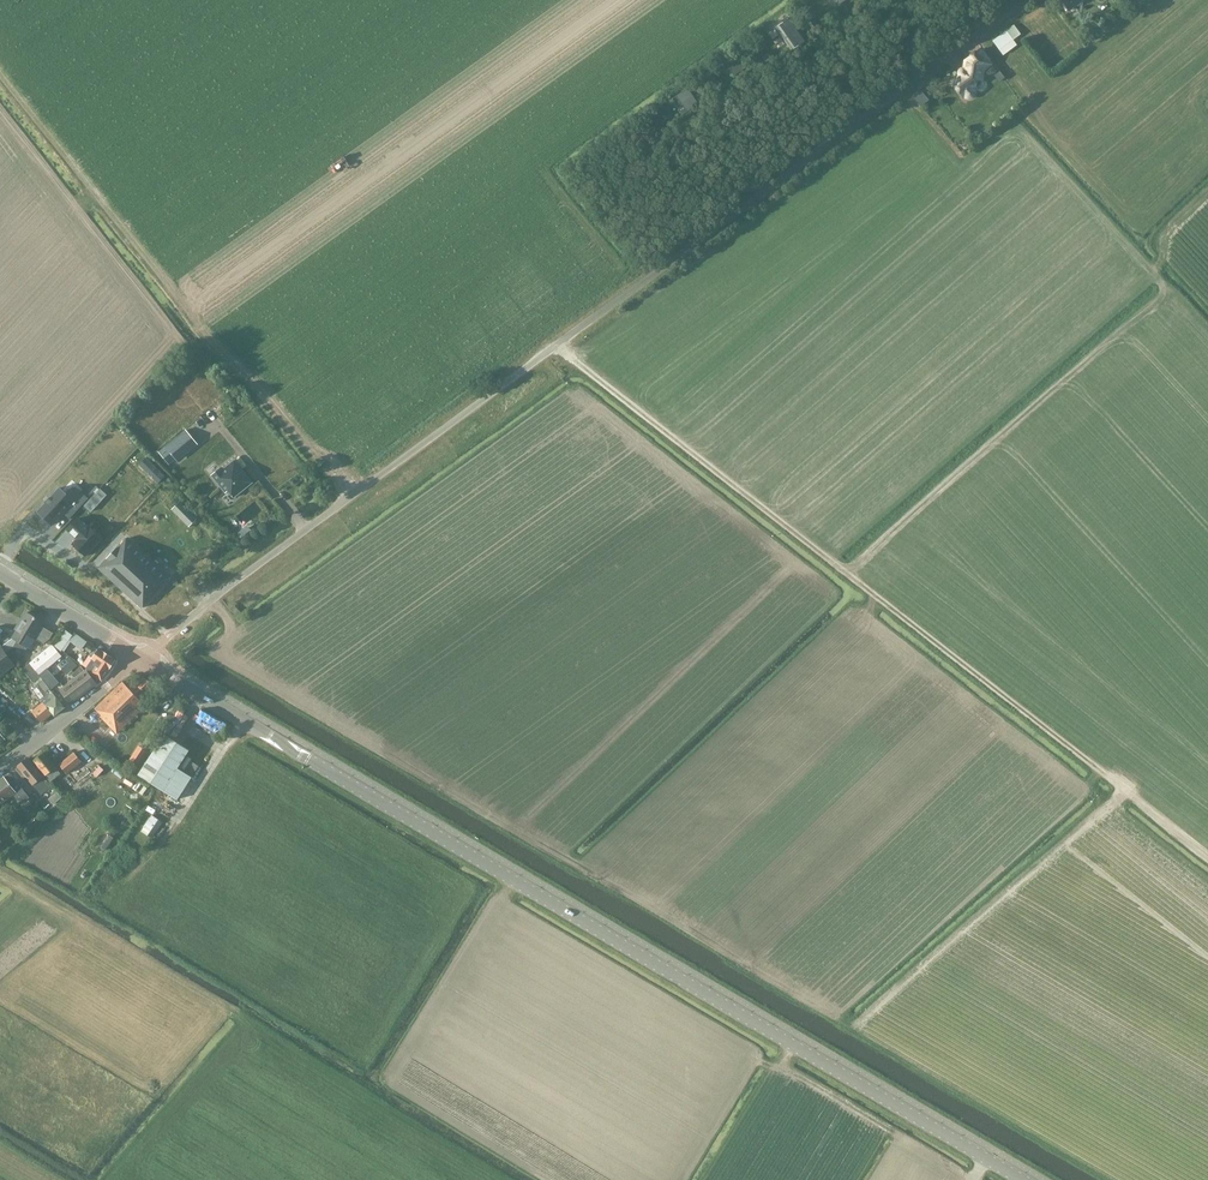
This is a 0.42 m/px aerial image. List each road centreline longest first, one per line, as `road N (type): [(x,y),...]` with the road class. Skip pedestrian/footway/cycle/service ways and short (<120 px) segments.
road 1 (unclassified): [(138,657),(1023,0)]
road 2 (unclassified): [(1021,1179),(138,657)]
road 3 (track): [(1108,777),(557,344)]
road 4 (unclassified): [(0,768),(138,657)]
road 5 (unclassified): [(138,657),(0,573)]

